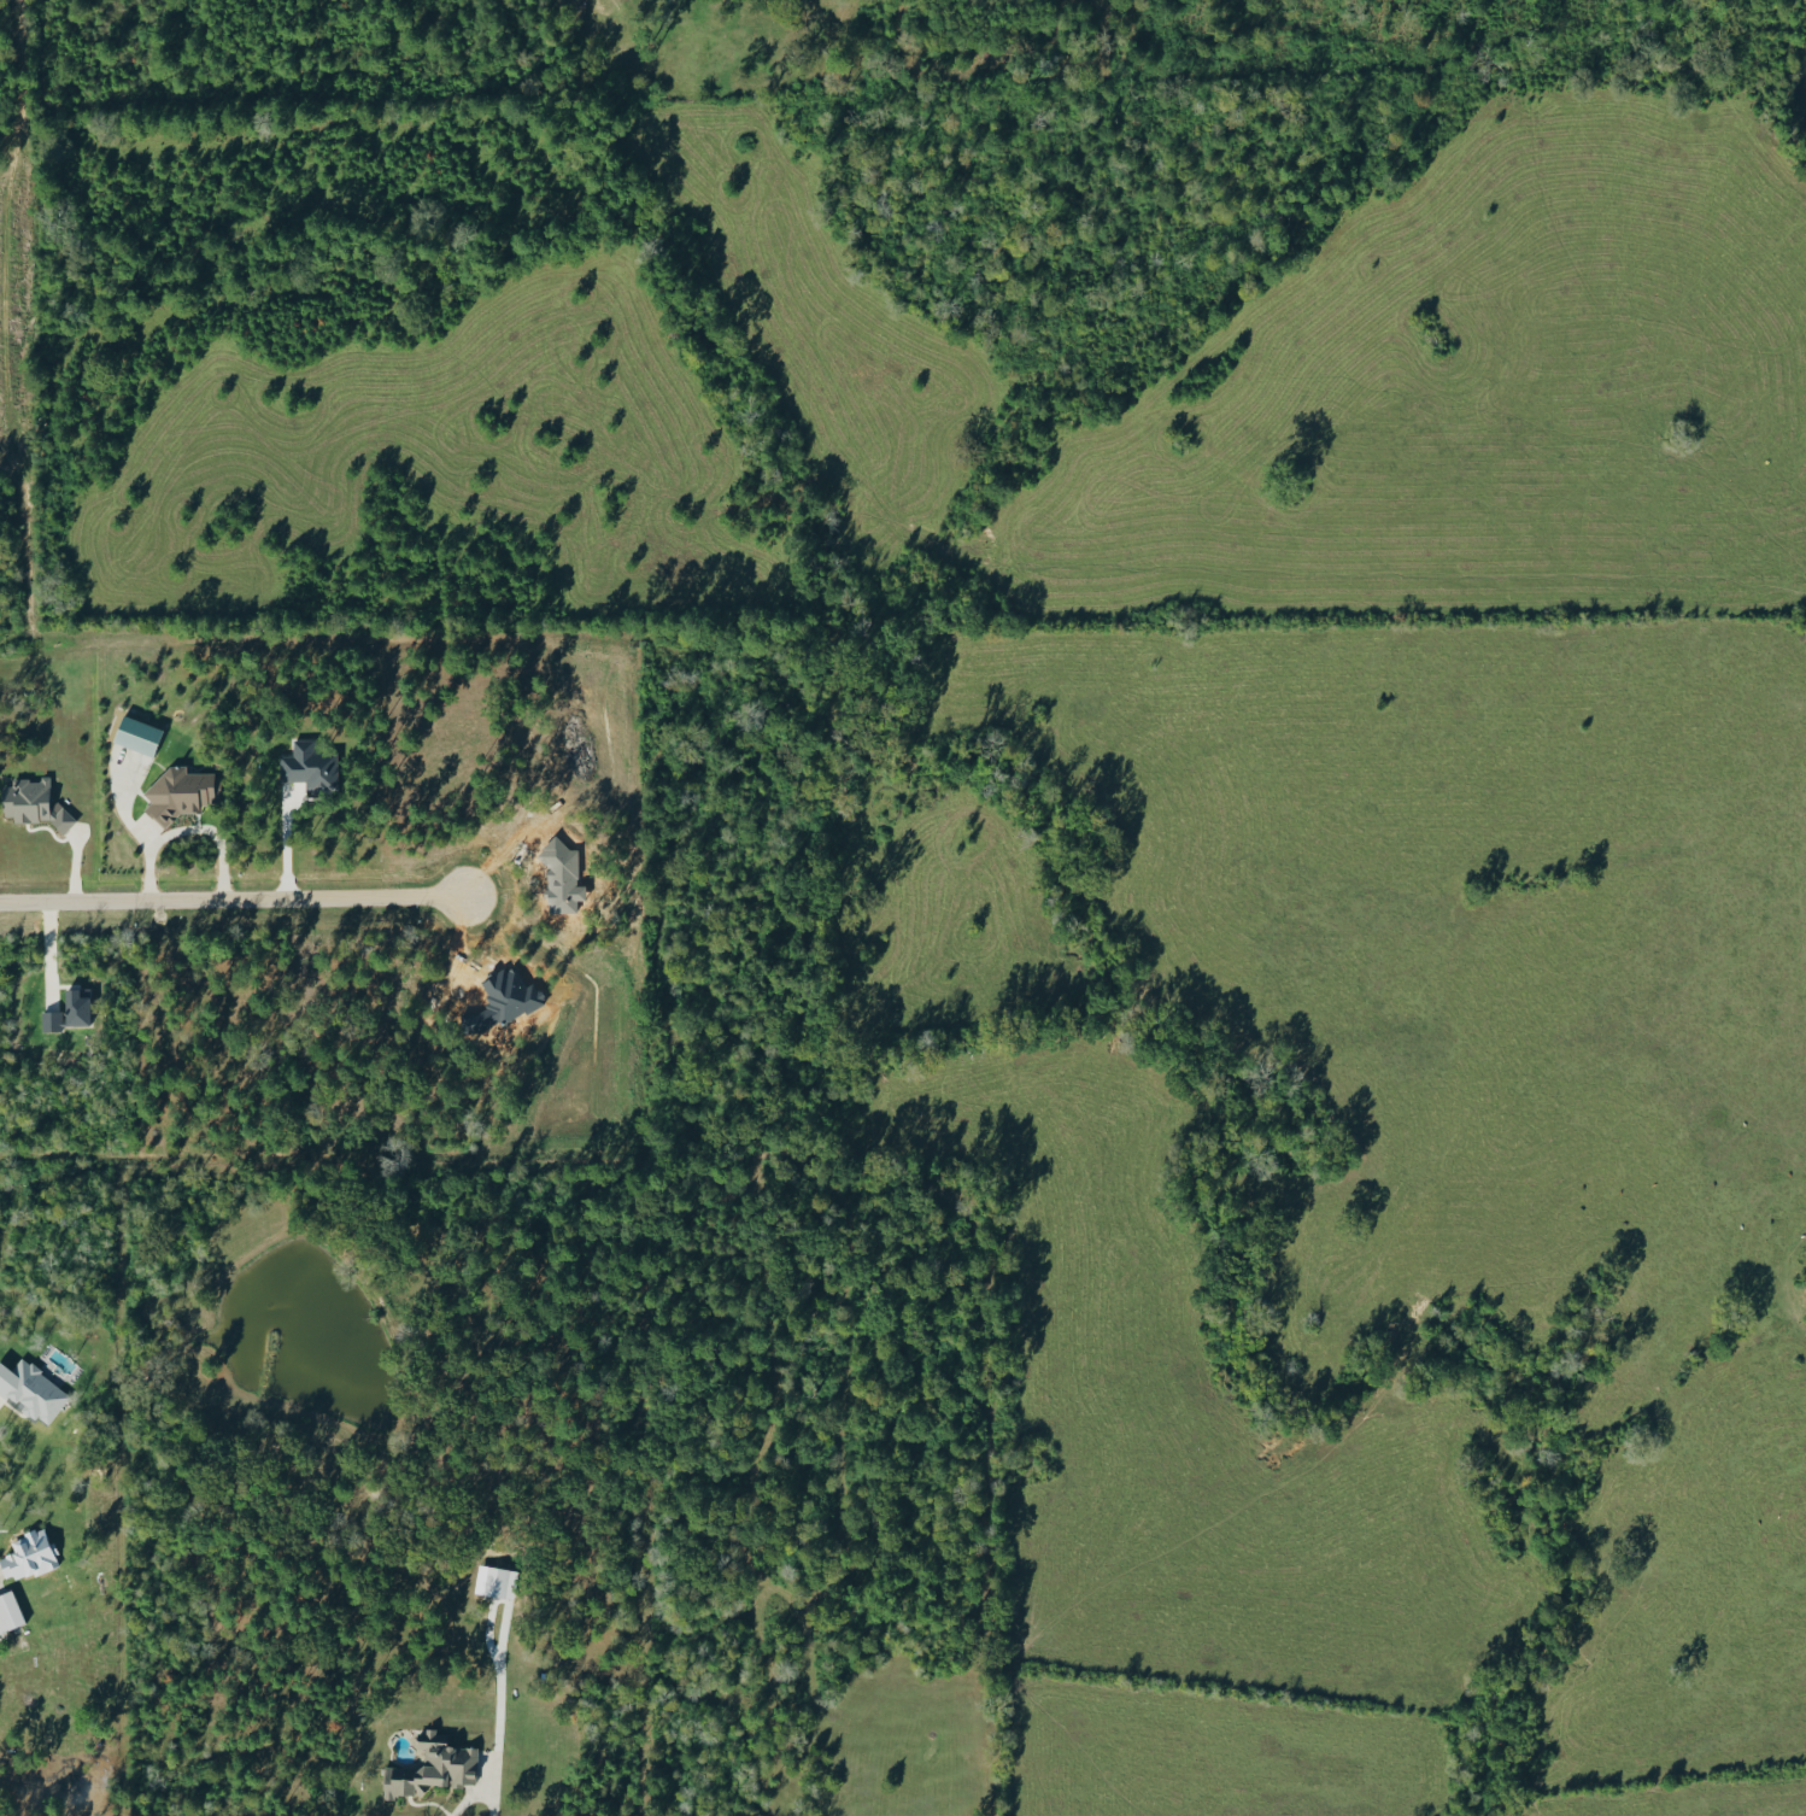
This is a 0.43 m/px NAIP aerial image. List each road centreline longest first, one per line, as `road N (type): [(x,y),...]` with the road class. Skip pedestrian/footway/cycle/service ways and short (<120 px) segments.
road 1 (residential): [(0,912),(469,903)]

